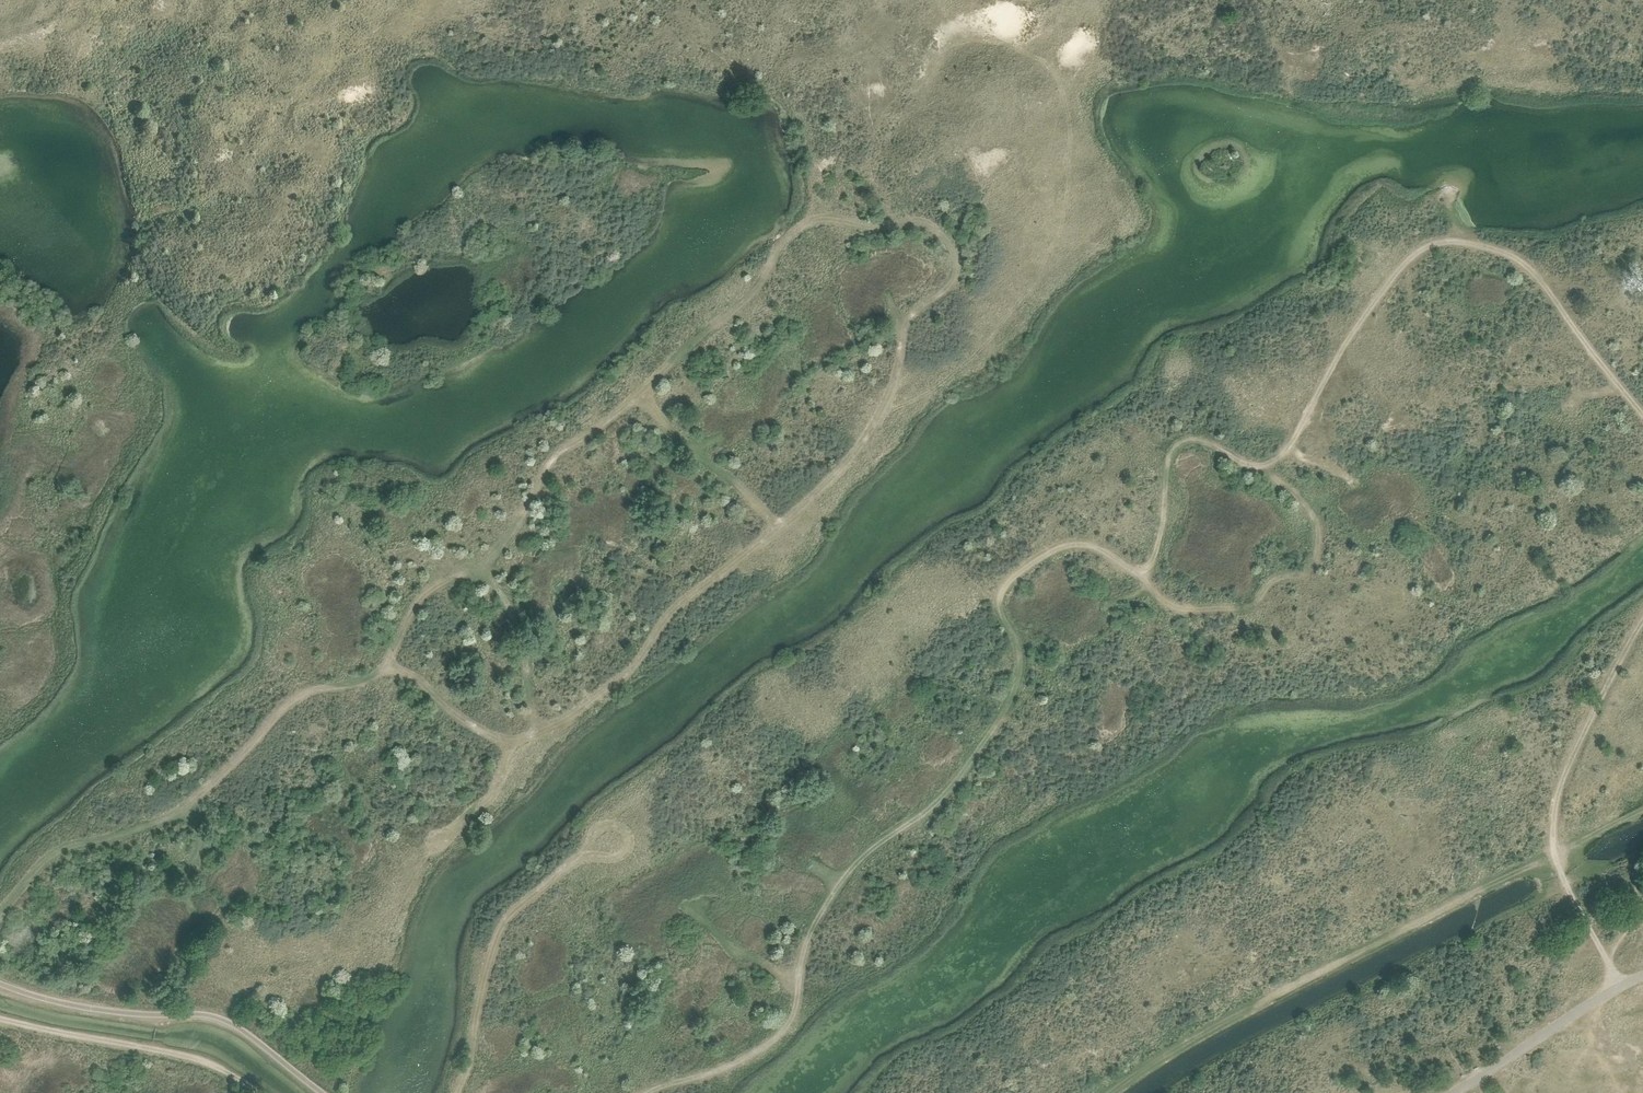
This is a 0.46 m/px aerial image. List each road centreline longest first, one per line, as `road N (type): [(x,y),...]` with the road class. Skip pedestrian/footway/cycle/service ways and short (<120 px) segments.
road 1 (track): [(1642,975),(1454,1092)]

